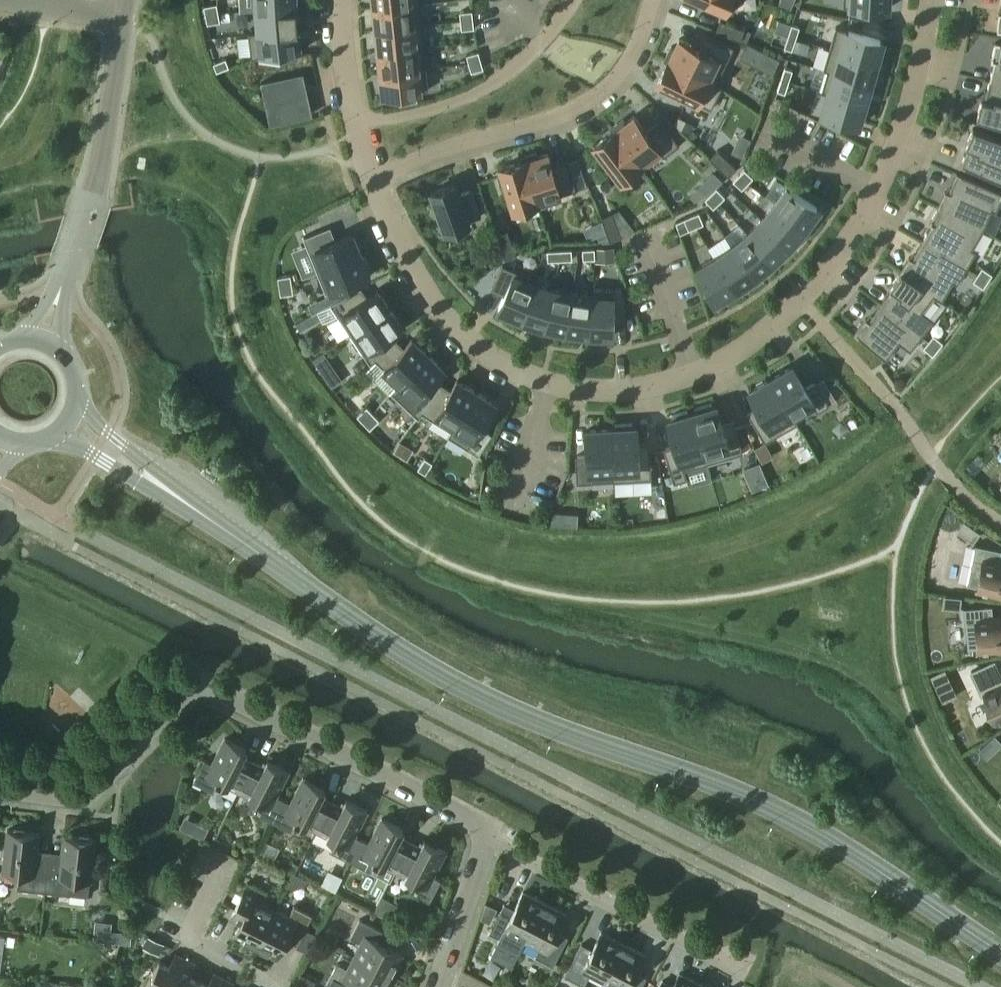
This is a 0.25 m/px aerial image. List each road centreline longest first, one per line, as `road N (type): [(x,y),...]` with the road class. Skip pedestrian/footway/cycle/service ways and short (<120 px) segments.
road 1 (secondary): [(1000,952),(748,796),(554,728),(422,663),(216,523)]
road 2 (residential): [(373,181),(433,301),(467,338),(508,365),(581,389),(620,390),(694,374),(751,343),(801,301),(859,225),(905,133),(931,0)]
road 3 (residential): [(485,845),(464,815),(197,681),(82,795),(0,786)]
road 4 (residential): [(373,181),(594,105),(626,71),(656,0)]
road 5 (residential): [(734,965),(499,845),(485,845)]
road 6 (unclassified): [(63,286),(95,193),(123,22)]
road 7 (residential): [(574,0),(499,78),(432,109),(355,123)]
road 8 (secondary): [(216,523),(108,432),(80,396)]
road 9 (secondary): [(52,437),(216,523)]
road 10 (residential): [(270,986),(198,950),(192,930),(228,859)]
road 11 (residential): [(438,986),(485,845)]
road 12 (residential): [(342,0),(355,123)]

